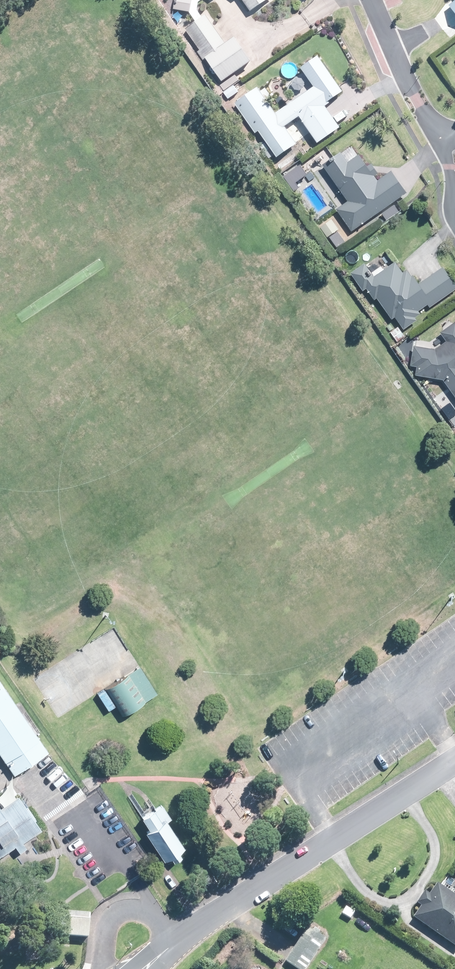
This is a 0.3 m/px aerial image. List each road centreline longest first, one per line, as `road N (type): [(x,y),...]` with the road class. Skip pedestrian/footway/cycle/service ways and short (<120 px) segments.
road 1 (residential): [(146,968),(454,759)]
road 2 (residential): [(369,0),(418,101),(452,139)]

